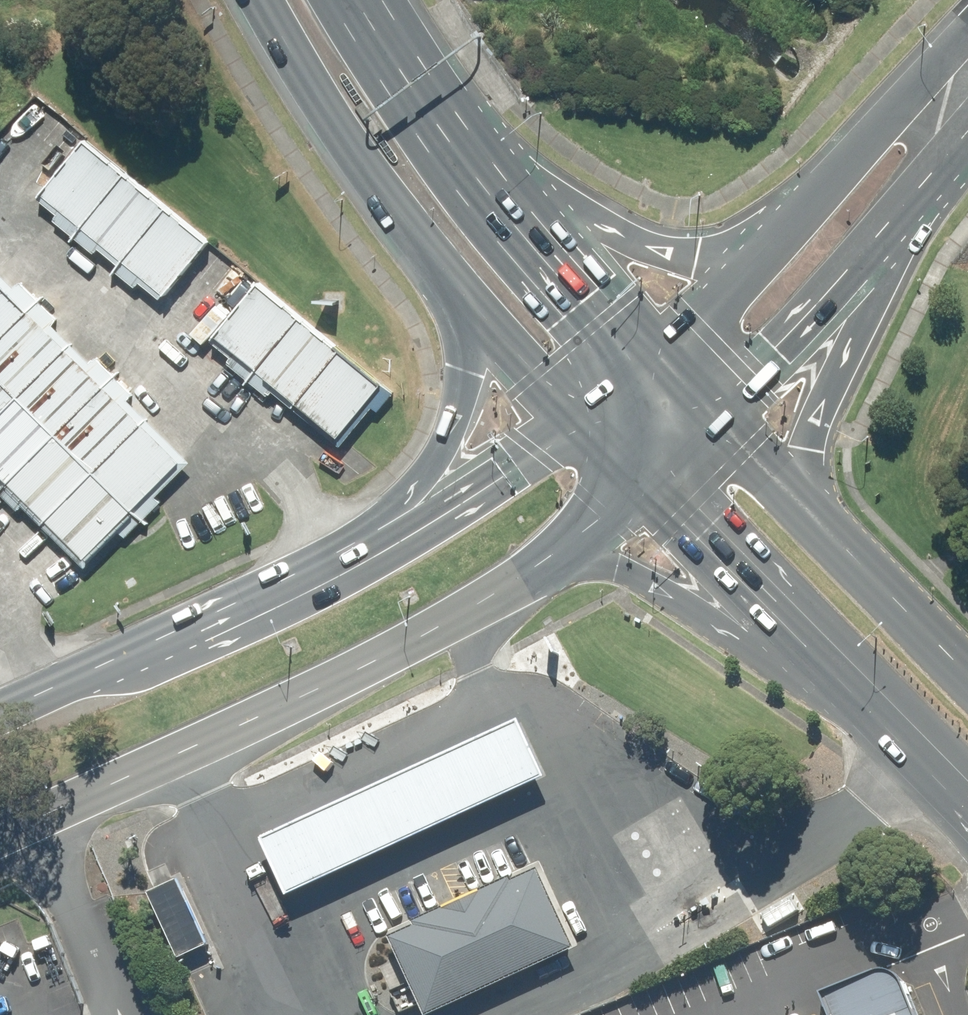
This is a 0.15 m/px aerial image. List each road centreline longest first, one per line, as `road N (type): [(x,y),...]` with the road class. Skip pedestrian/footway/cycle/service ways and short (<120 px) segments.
road 1 (primary): [(534,567),(392,653),(0,833)]
road 2 (primary): [(0,726),(386,541)]
road 3 (secondary): [(464,308),(377,189),(261,0)]
road 4 (primary): [(843,671),(724,629),(617,569),(534,567)]
road 5 (primary): [(753,255),(967,47)]
road 6 (primary): [(881,245),(817,425),(815,522)]
road 7 (secondary): [(843,671),(650,478)]
road 8 (primary): [(881,245),(713,436)]
road 9 (primary): [(386,541),(444,442),(462,371),(464,308)]
road 10 (secondary): [(382,0),(523,203)]
road 11 (primary): [(523,203),(669,252),(753,255)]
road 12 (primary): [(386,541),(466,501),(583,418)]
road 13 (secondary): [(815,522),(967,674)]
road 14 (secondary): [(523,203),(643,361)]
road 15 (secondary): [(967,803),(843,671)]
road 16 (secondary): [(583,418),(529,377),(464,308)]
road 17 (primary): [(643,361),(753,255)]
road 18 (primary): [(650,478),(534,567)]
road 19 (primary): [(967,141),(881,245)]
road 20 (secondary): [(713,436),(815,522)]

